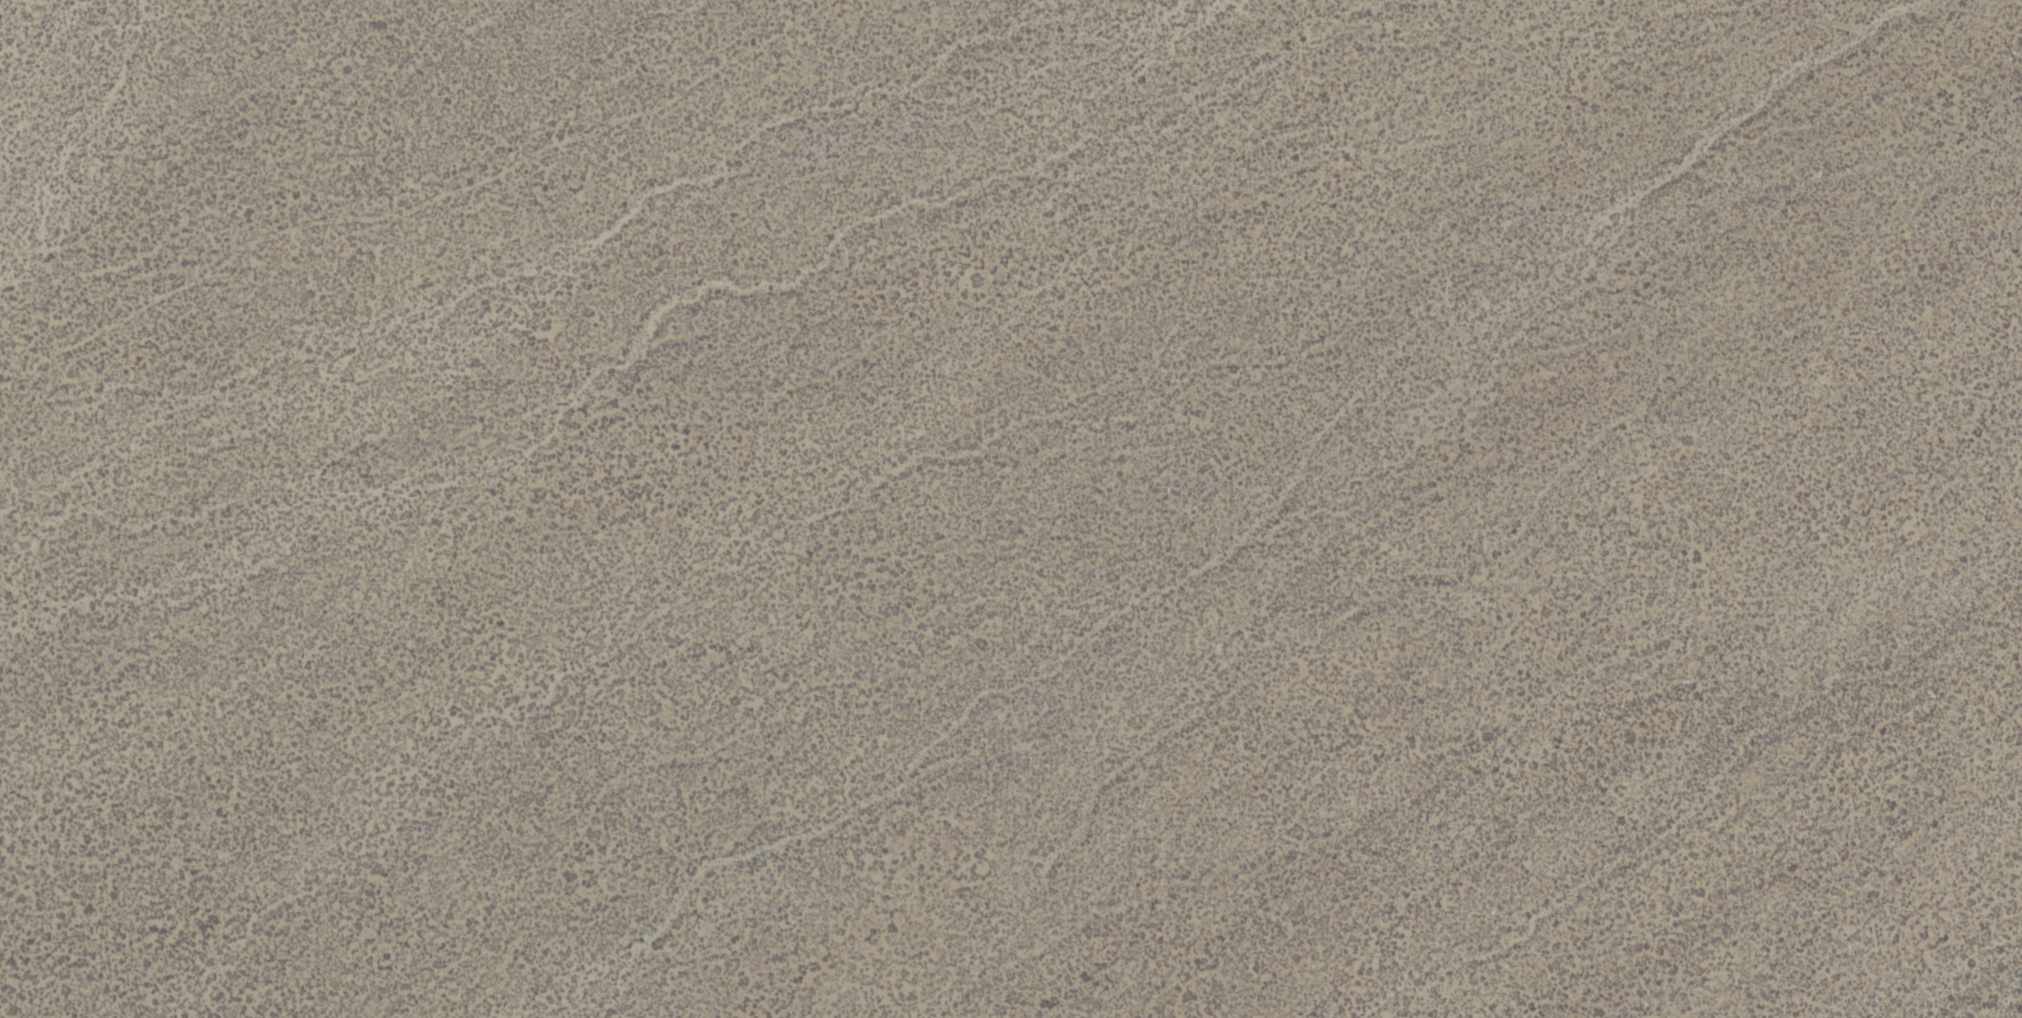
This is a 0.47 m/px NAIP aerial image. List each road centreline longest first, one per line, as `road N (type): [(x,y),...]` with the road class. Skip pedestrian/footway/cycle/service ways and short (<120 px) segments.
road 1 (track): [(836,0),(663,103),(503,171),(396,215),(301,226),(245,245),(0,392)]

